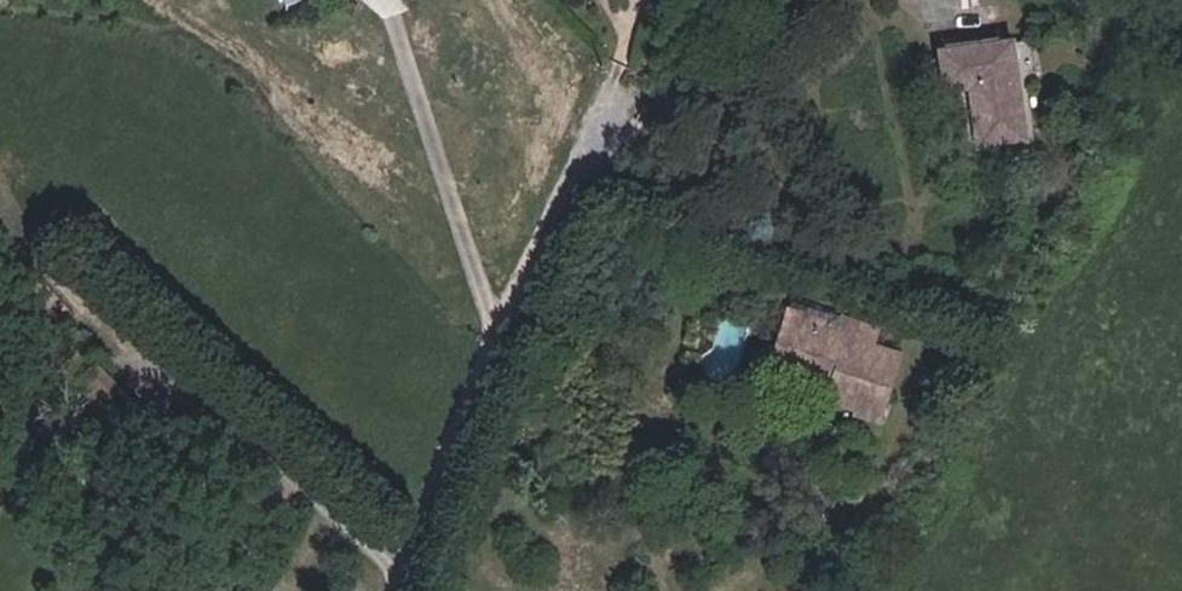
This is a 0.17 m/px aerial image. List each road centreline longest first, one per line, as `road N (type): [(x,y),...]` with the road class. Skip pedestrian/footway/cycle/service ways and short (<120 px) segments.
road 1 (residential): [(196,590),(92,512),(0,400)]

